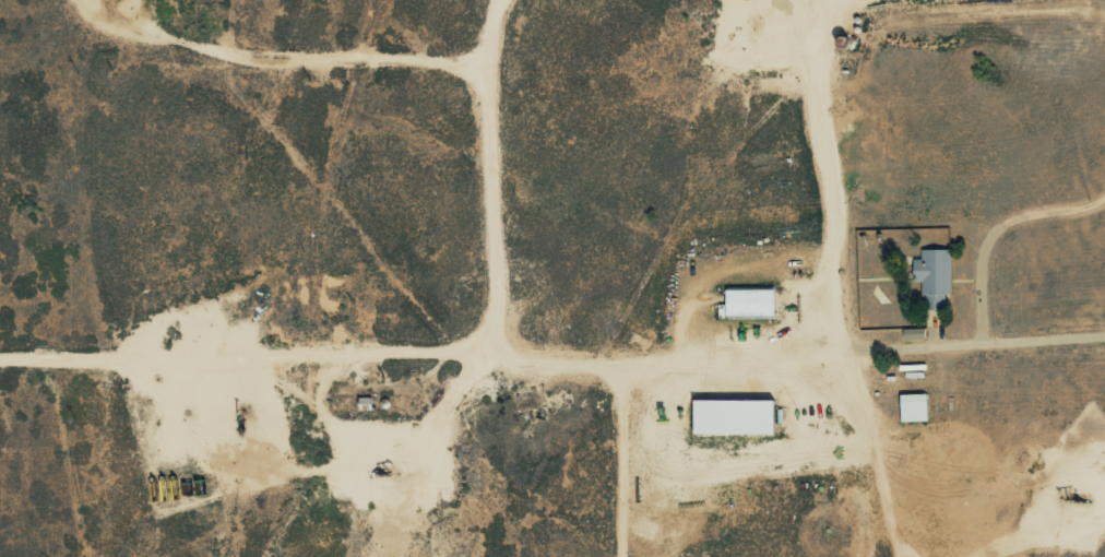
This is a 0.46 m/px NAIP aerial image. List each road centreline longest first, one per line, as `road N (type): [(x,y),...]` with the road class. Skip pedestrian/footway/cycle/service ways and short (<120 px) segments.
road 1 (residential): [(0,329),(494,329),(616,345),(859,334),(899,312),(1104,308)]
road 2 (residential): [(494,329),(494,72),(450,34),(277,34),(167,0)]
road 3 (residential): [(897,556),(859,334)]

